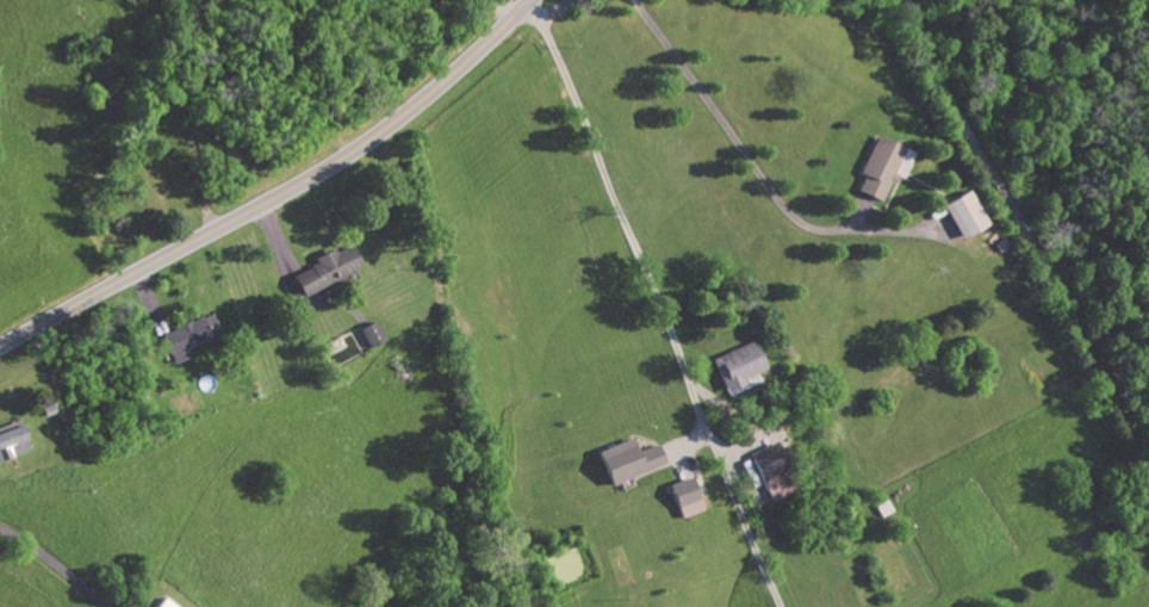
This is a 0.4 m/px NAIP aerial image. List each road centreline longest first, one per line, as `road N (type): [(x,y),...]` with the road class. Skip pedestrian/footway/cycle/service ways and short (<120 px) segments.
road 1 (primary): [(0,346),(347,154),(424,98),(531,0)]

